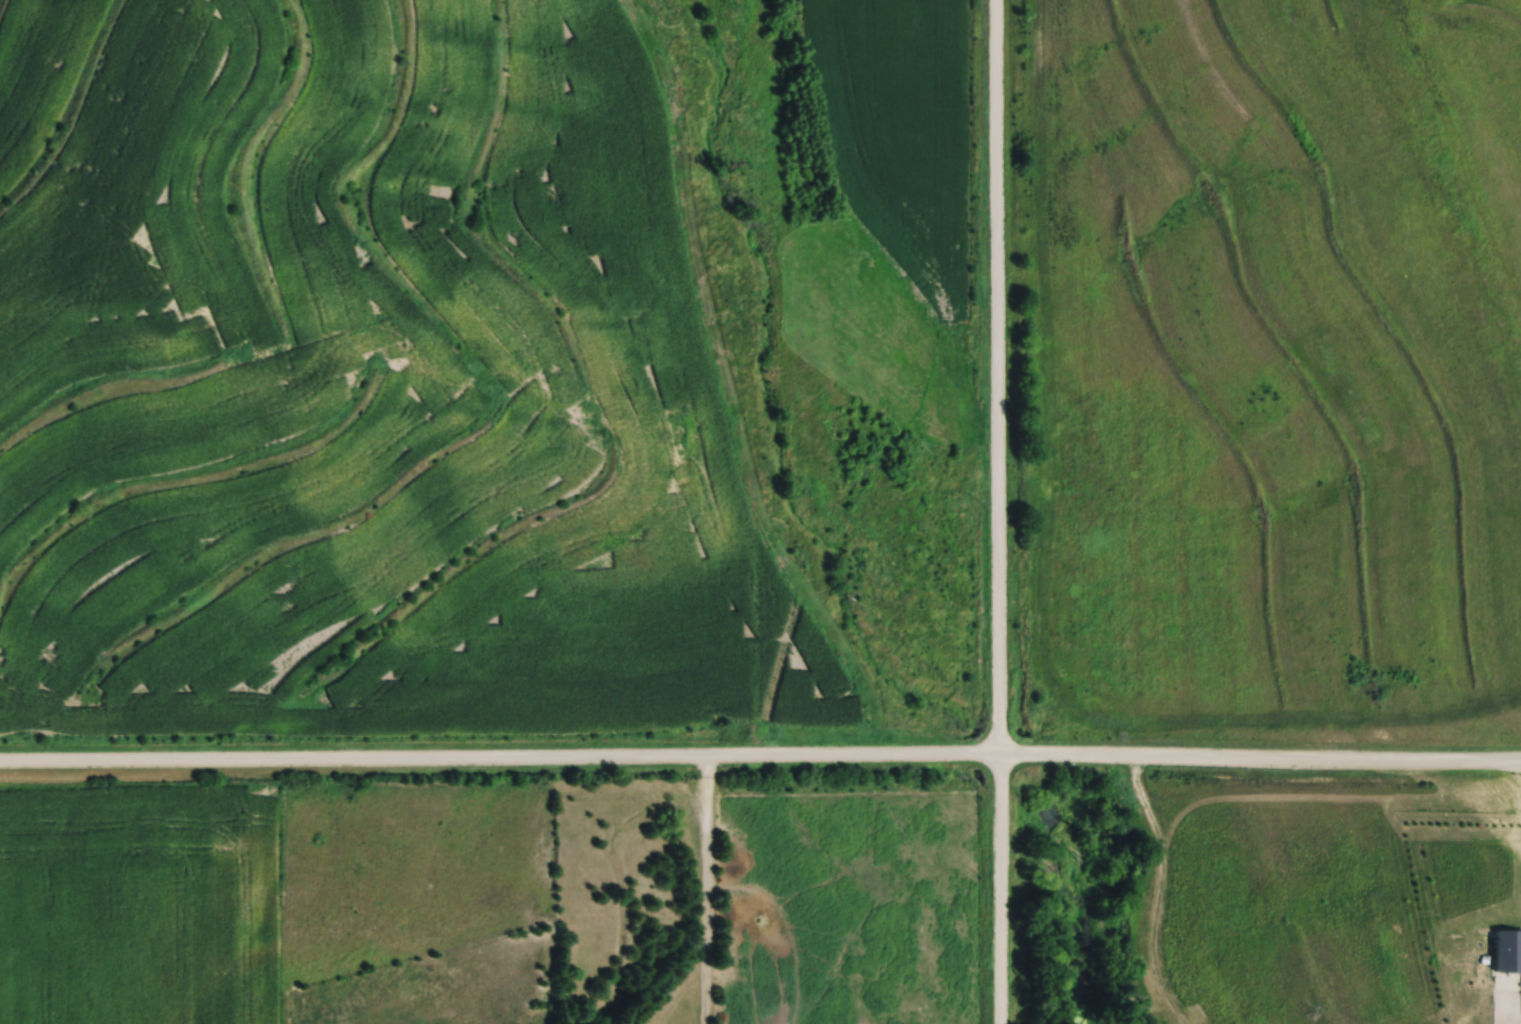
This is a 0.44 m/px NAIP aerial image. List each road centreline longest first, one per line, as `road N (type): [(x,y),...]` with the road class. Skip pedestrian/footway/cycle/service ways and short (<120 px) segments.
road 1 (tertiary): [(997,757),(0,767)]
road 2 (tertiary): [(997,757),(994,0)]
road 3 (residential): [(1520,764),(997,757)]
road 4 (residential): [(998,1023),(997,757)]

